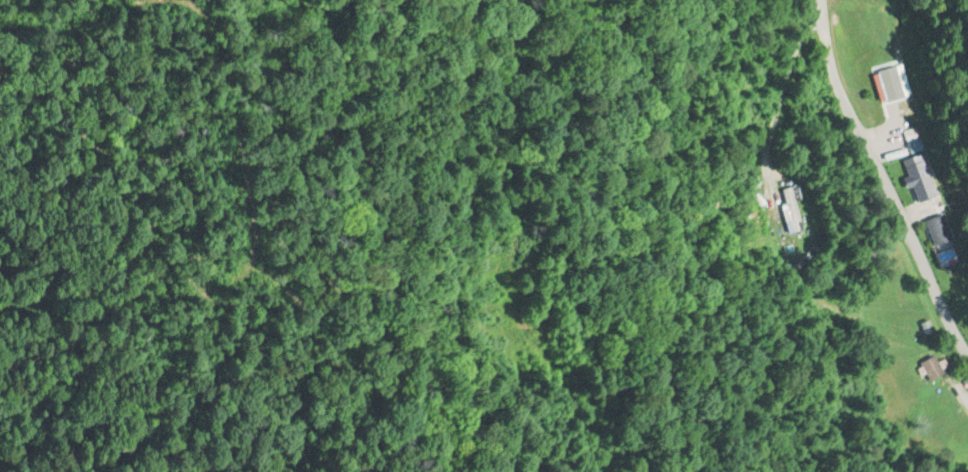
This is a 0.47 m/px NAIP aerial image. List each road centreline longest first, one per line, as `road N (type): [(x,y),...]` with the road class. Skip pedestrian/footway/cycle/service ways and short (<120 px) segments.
road 1 (tertiary): [(825,0),(835,66),(967,344)]

